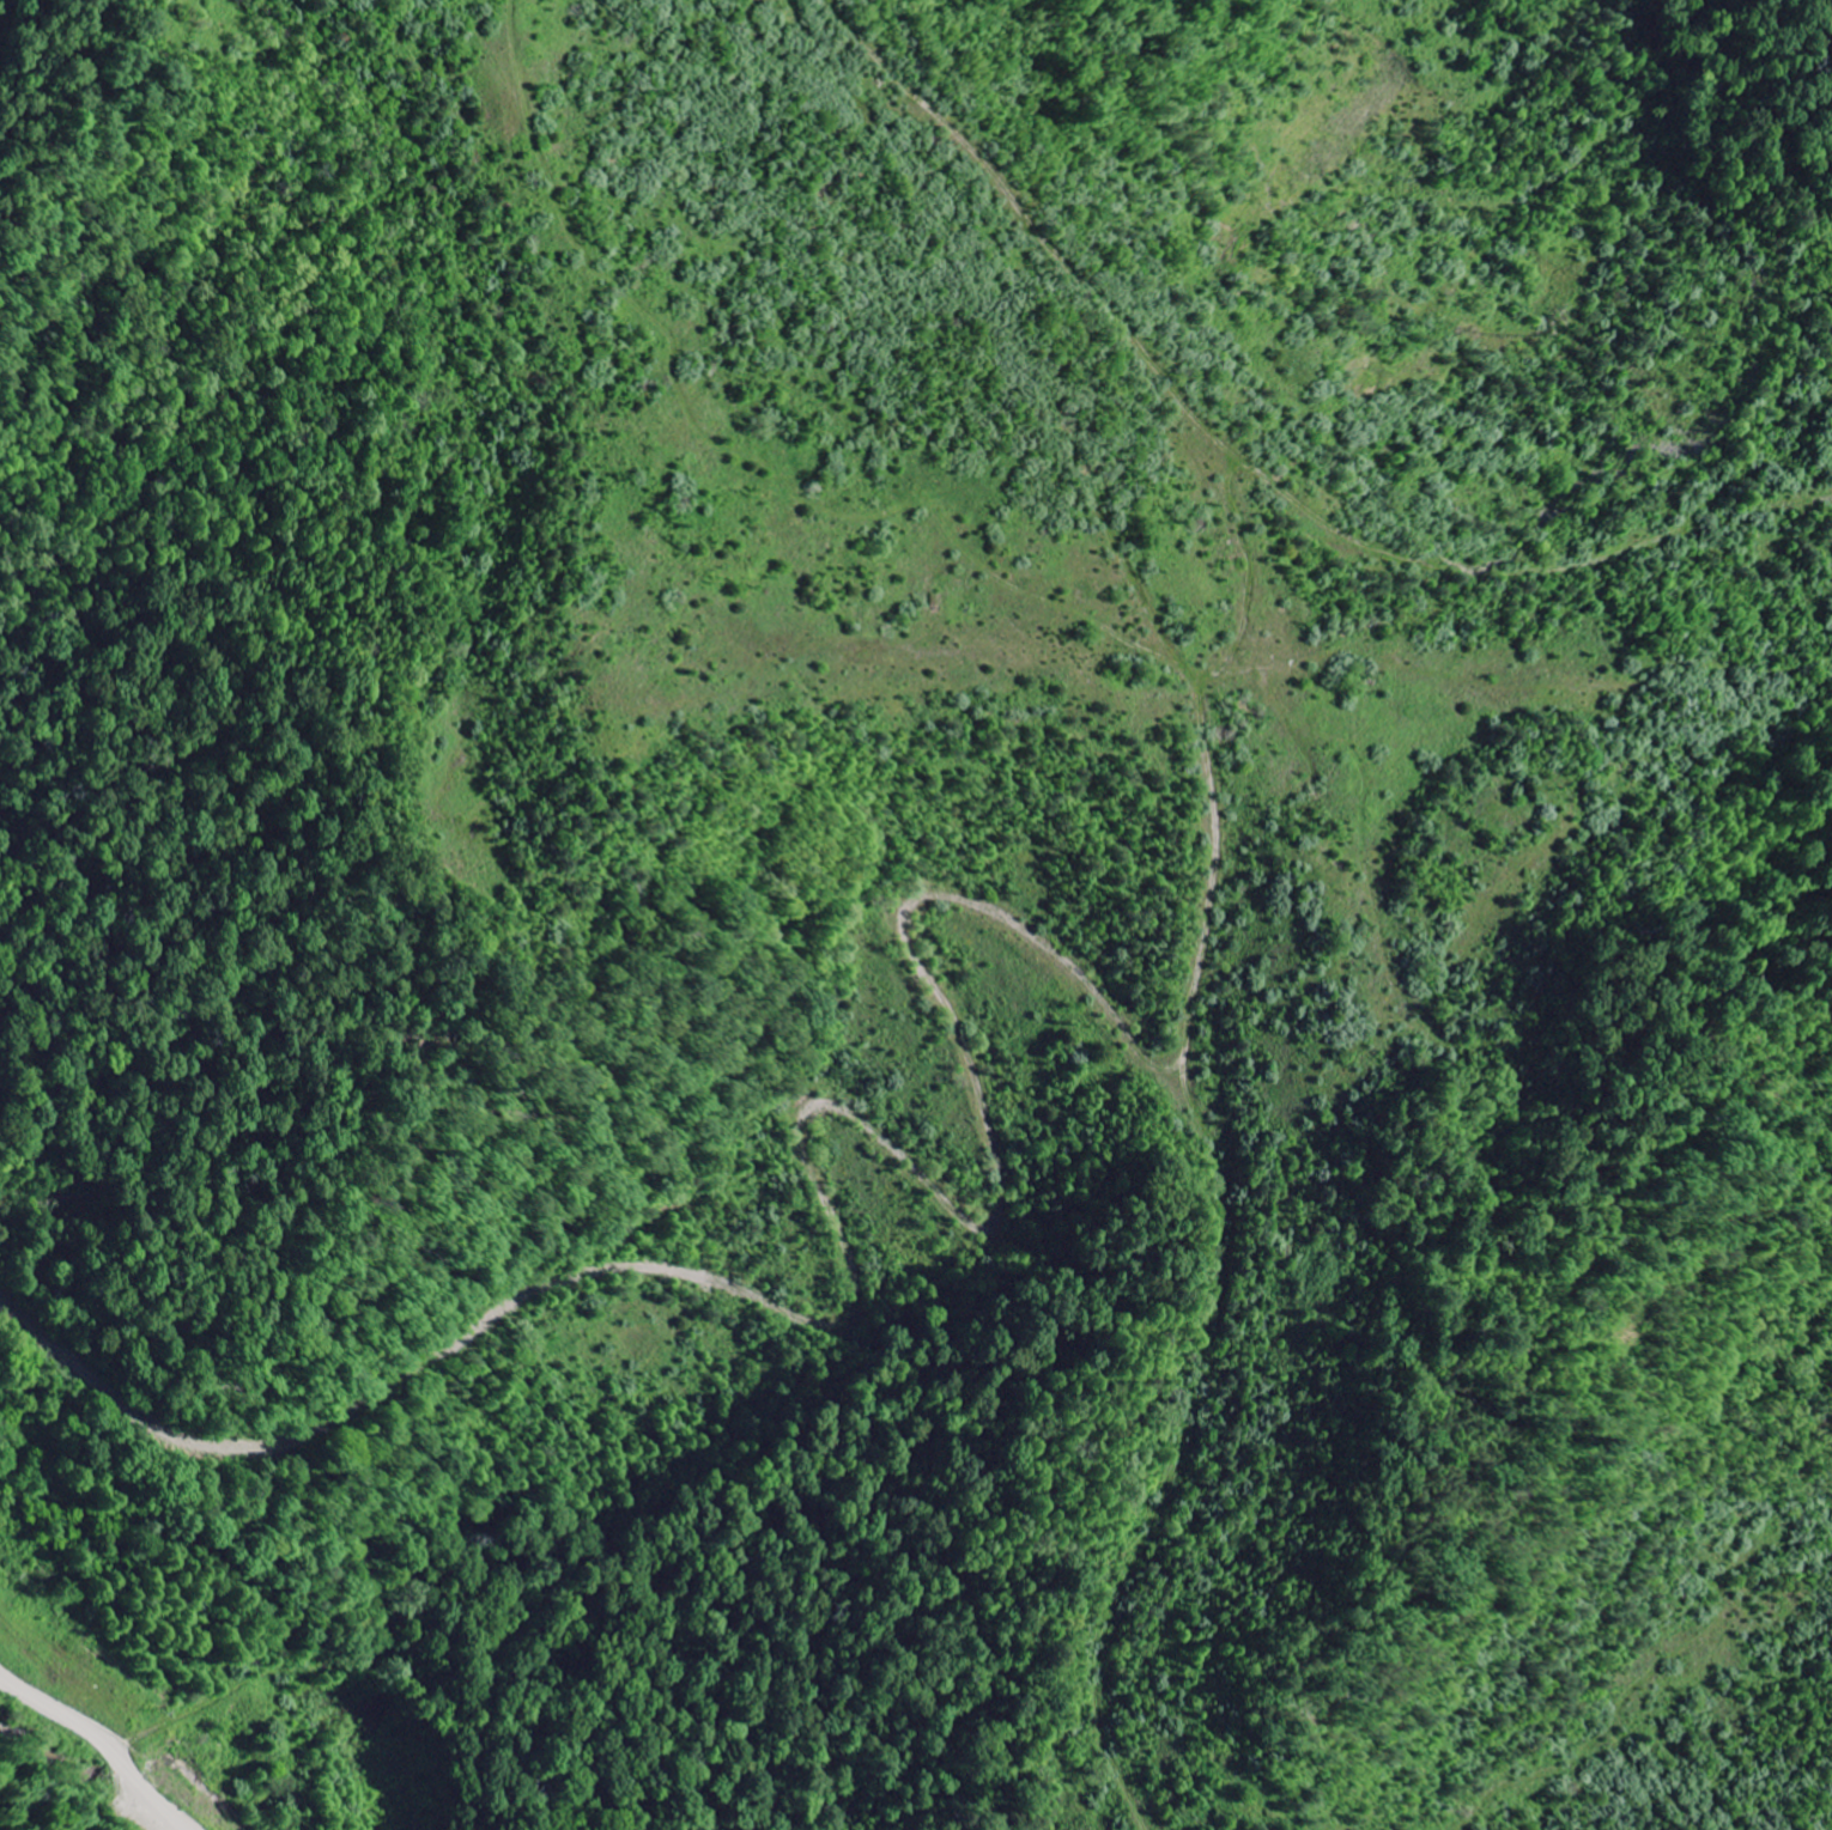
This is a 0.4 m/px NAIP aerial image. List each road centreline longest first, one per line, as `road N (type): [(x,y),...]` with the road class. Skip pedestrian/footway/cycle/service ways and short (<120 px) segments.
road 1 (residential): [(0,1557),(72,1642),(216,1775),(231,1829)]

